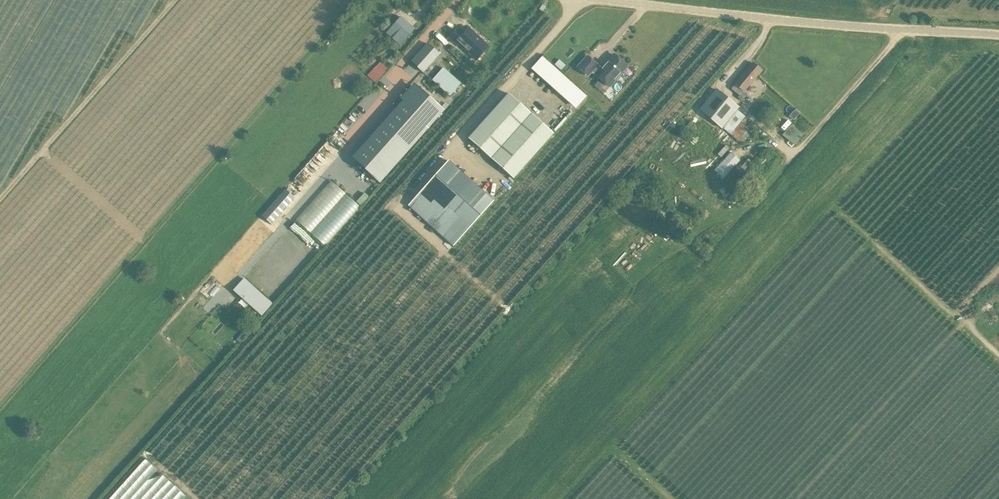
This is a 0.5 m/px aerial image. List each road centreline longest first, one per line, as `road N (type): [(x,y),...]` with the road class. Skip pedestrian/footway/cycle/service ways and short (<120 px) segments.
road 1 (unclassified): [(998,35),(602,0)]
road 2 (track): [(175,0),(0,200)]
road 3 (track): [(777,140),(799,149),(900,28)]

